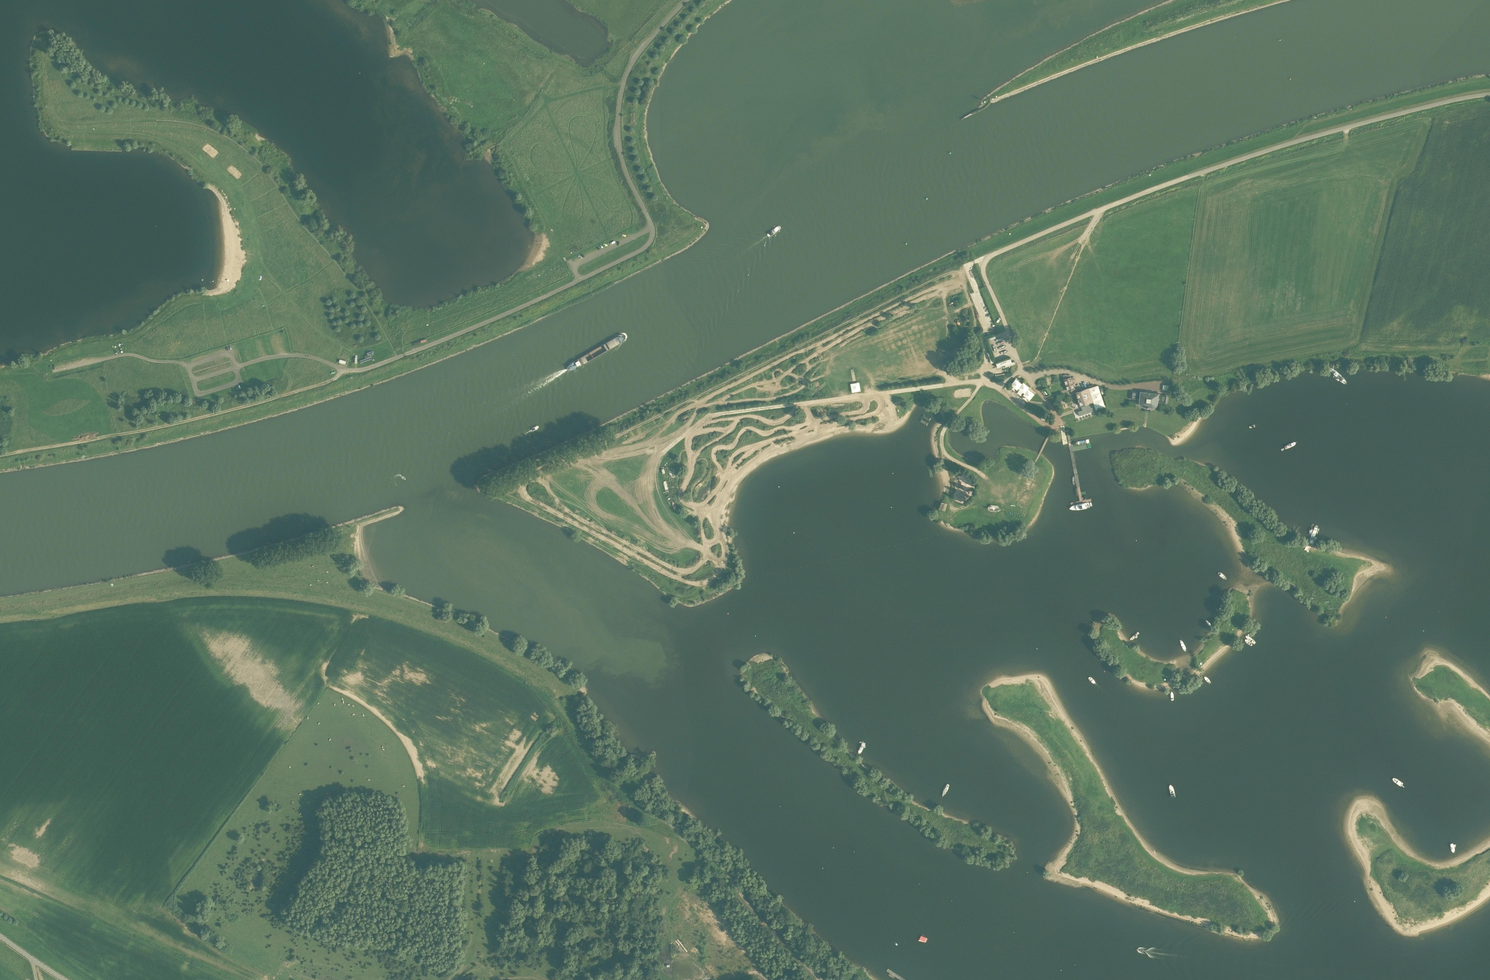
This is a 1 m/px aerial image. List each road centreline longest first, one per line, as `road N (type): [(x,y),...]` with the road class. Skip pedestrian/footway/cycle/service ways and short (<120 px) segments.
road 1 (unclassified): [(53,371),(127,354),(183,364),(192,381),(286,356),(361,370),(643,249),(652,227),(624,164),(621,92),(642,49),(688,0)]
road 2 (unclassified): [(1489,95),(1212,169),(987,259),(985,276),(1025,377),(1062,371),(1115,387),(1161,387)]
road 3 (track): [(344,370),(330,381),(205,416),(0,455)]
road 4 (track): [(662,454),(708,415),(962,382),(998,386)]

